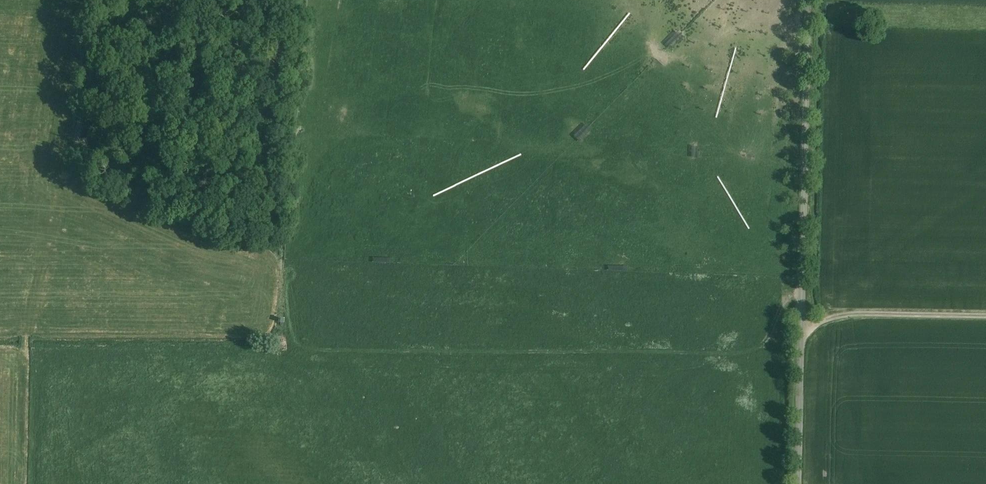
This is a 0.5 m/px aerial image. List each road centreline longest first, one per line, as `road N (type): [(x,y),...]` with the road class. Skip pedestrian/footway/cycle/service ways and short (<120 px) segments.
road 1 (unclassified): [(800,483),(809,0)]

